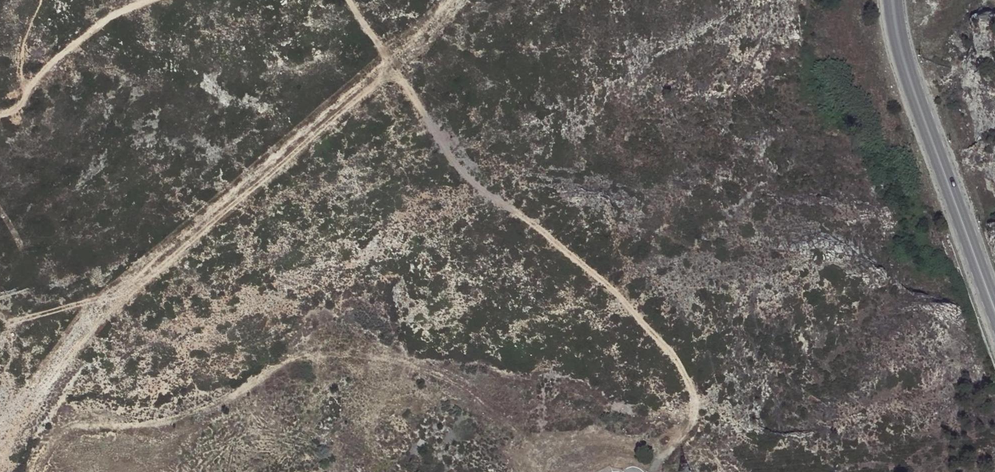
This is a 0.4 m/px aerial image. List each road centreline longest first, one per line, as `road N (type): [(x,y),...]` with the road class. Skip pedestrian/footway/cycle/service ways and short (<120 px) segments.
road 1 (secondary): [(896,0),(904,55),(994,308)]
road 2 (track): [(0,118),(18,113),(58,56),(112,17),(153,0)]
road 3 (track): [(349,0),(425,115)]

